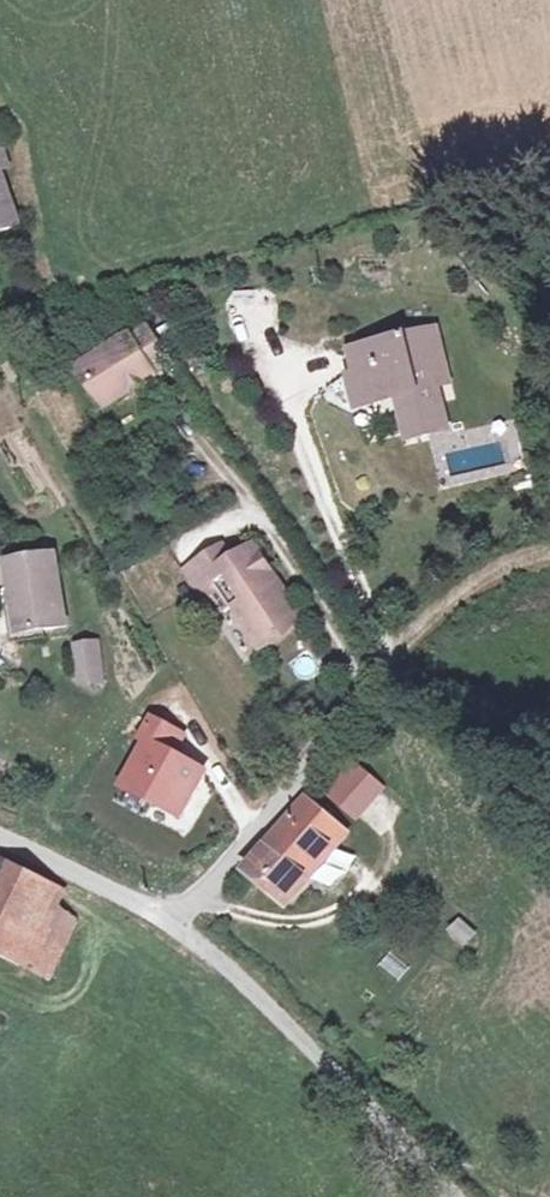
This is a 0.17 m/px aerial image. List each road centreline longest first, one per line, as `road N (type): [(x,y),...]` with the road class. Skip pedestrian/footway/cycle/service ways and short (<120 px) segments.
road 1 (unclassified): [(175,924),(302,1040),(447,1196)]
road 2 (unclassified): [(175,924),(424,636)]
road 3 (unclassified): [(0,837),(175,924)]

